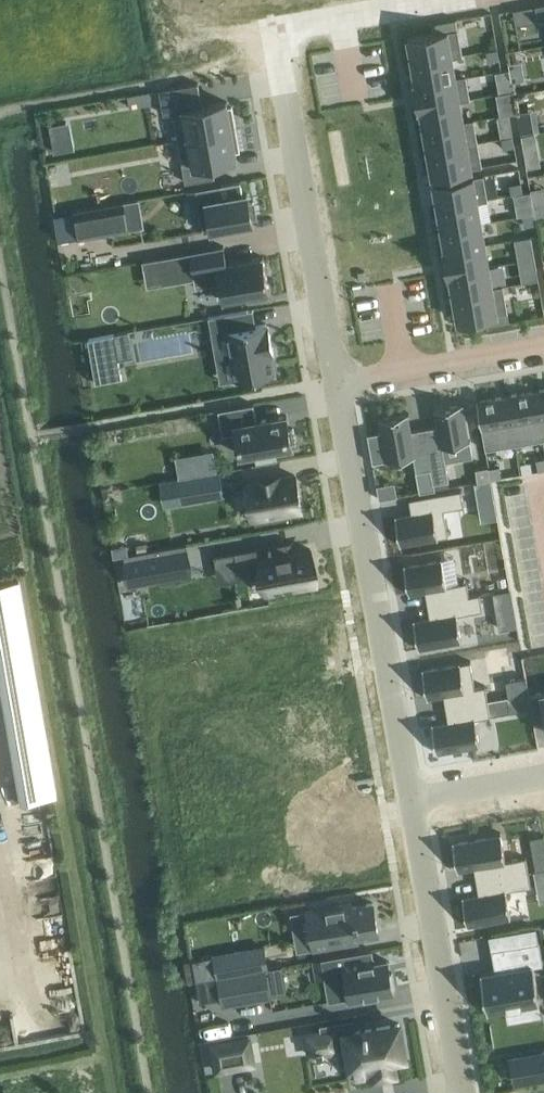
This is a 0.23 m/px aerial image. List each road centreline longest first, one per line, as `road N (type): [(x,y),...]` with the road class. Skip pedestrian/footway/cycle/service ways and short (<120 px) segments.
road 1 (residential): [(339,380),(410,796)]
road 2 (residential): [(278,27),(339,380)]
road 3 (residential): [(410,796),(462,1092)]
road 4 (residential): [(339,380),(543,345)]
road 5 (residential): [(278,27),(429,0)]
road 6 (residential): [(543,772),(410,796)]

